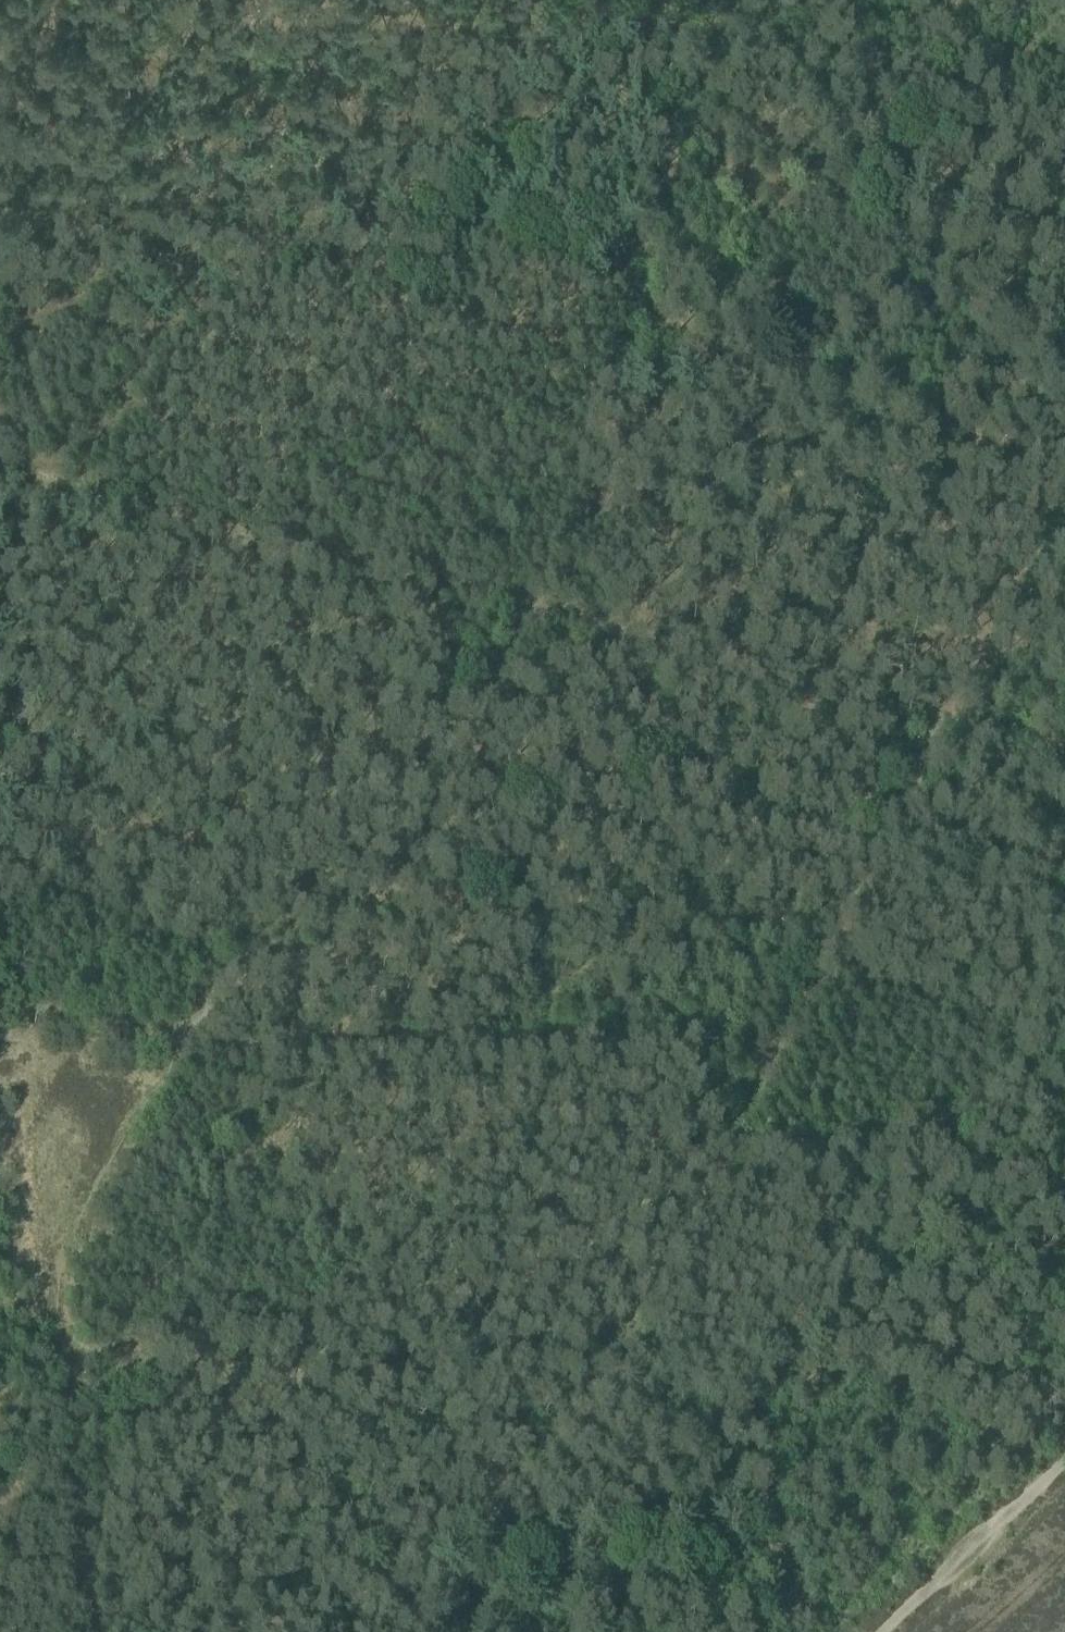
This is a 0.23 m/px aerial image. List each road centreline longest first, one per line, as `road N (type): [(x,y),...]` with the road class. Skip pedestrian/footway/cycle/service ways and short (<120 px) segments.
road 1 (track): [(727,0),(1064,99)]

